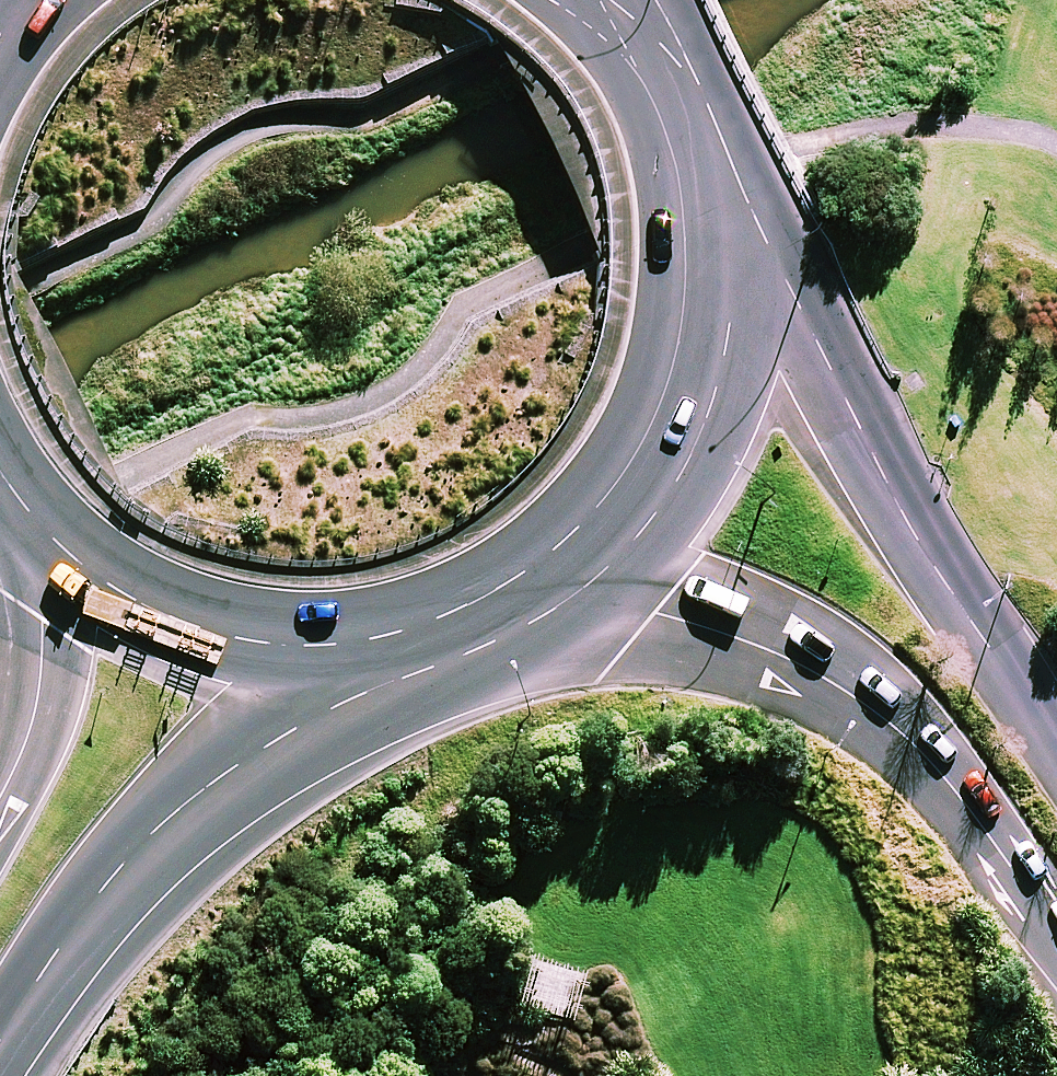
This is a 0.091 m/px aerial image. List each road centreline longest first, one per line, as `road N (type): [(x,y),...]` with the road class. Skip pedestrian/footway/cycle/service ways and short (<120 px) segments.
road 1 (tertiary): [(1056,943),(1009,862),(938,772),(842,690),(769,651),(653,612),(520,599)]
road 2 (tertiary): [(705,188),(772,269),(1056,752)]
road 3 (primary): [(386,649),(172,815),(111,878),(0,1036)]
road 4 (primary): [(705,188),(708,292),(696,366),(670,436),(631,499),(580,554),(520,599)]
road 5 (primary): [(386,649),(291,654),(198,637),(112,597),(16,516)]
road 6 (primary): [(0,794),(34,705),(39,621),(16,516)]
road 7 (primary): [(631,32),(663,81),(705,188)]
road 8 (primary): [(520,599),(456,630),(386,649)]

